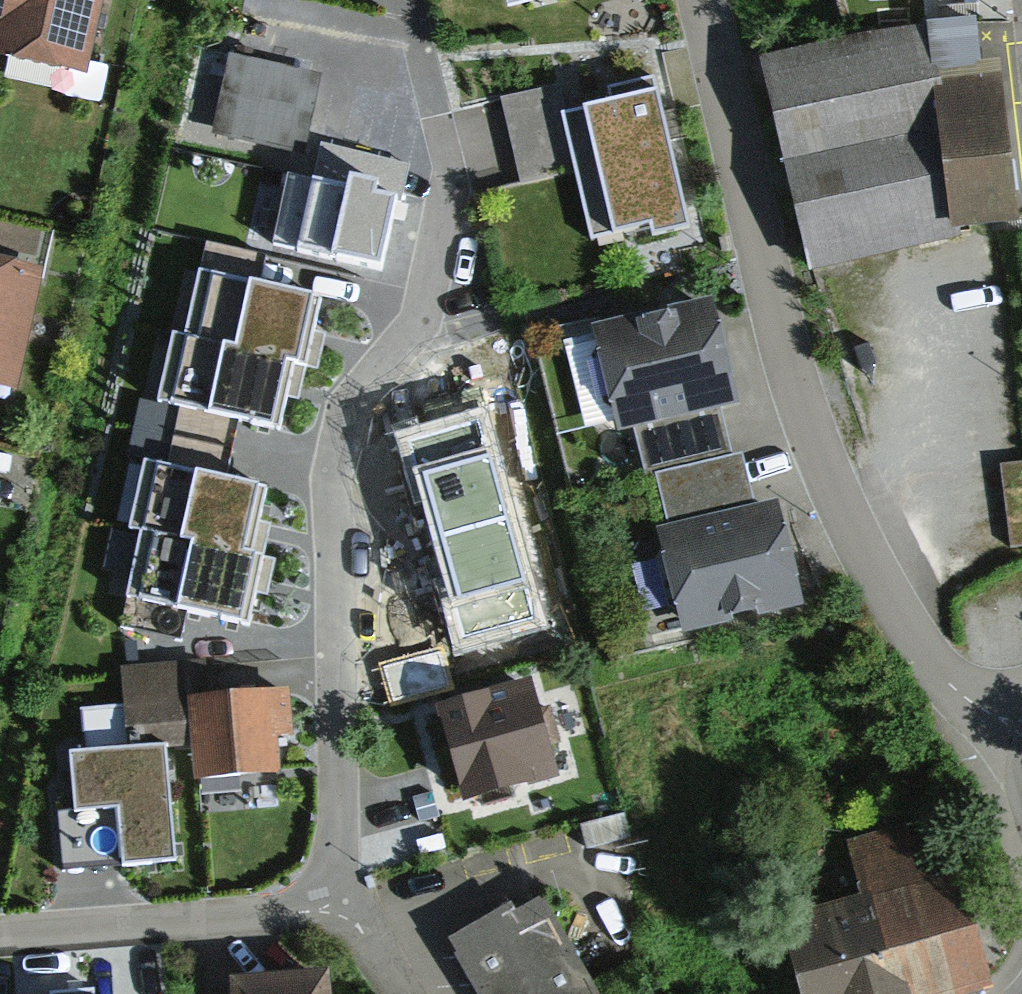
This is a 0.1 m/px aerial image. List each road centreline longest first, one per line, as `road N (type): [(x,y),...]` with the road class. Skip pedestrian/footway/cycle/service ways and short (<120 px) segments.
road 1 (residential): [(408,0),(451,173),(424,320),(342,410),(331,480),(333,891)]
road 2 (residential): [(1021,733),(957,697),(868,559),(799,384),(703,0)]
road 3 (residential): [(0,930),(297,906),(333,891)]
road 4 (residential): [(333,891),(399,993)]

